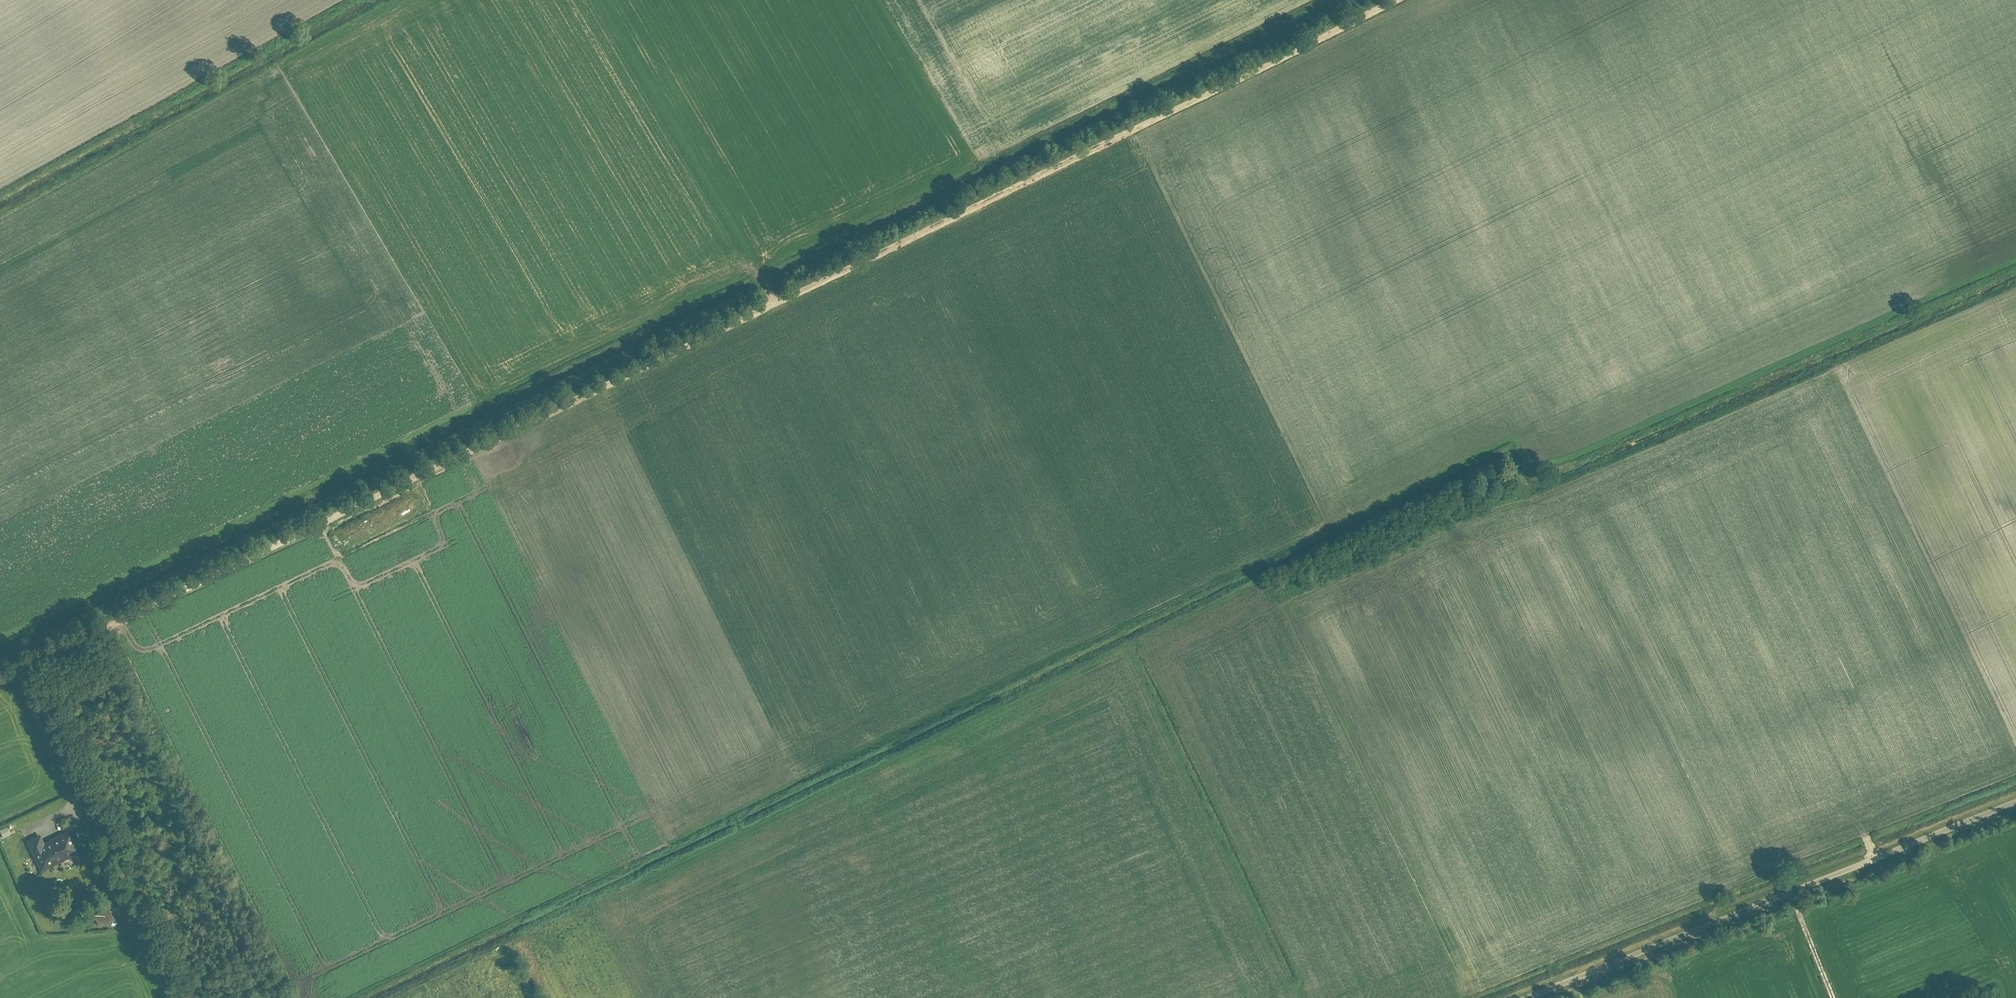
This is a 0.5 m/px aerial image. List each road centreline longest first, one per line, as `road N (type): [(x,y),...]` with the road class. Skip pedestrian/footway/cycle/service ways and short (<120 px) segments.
road 1 (track): [(0,681),(1398,0)]
road 2 (residential): [(2015,797),(1516,997)]
road 3 (track): [(20,671),(77,806),(83,840)]

